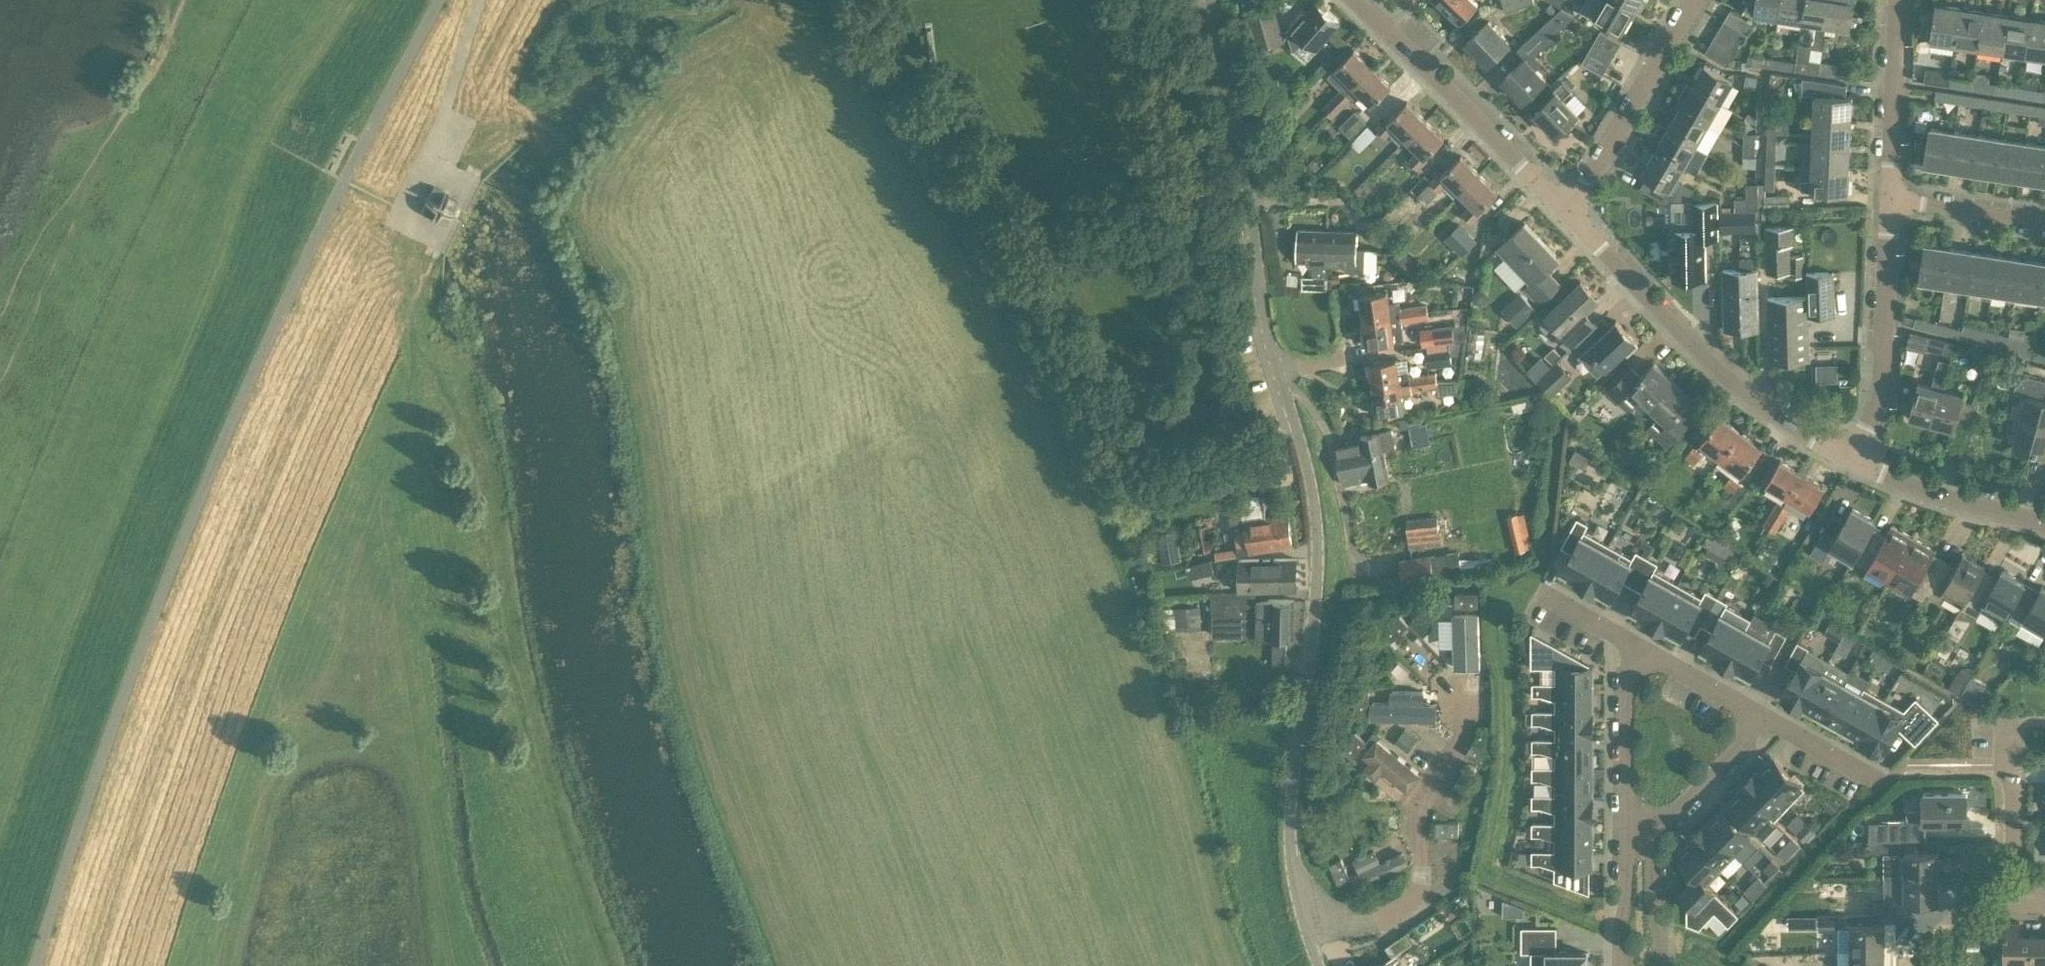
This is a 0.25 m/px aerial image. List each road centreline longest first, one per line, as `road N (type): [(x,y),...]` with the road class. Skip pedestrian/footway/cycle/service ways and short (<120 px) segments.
road 1 (tertiary): [(1303,918),(1289,810),(1317,582),(1314,505),(1265,322),(1232,82),(1210,0)]
road 2 (residential): [(1851,466),(1710,360),(1572,208)]
road 3 (residential): [(1303,918),(1372,919),(1419,894),(1419,803),(1470,731),(1458,682)]
road 4 (track): [(734,0),(701,17),(656,18),(607,75),(570,102),(514,126),(466,133)]
road 5 (residential): [(1572,208),(1356,0)]
road 6 (residential): [(1851,466),(1879,392),(1890,196)]
road 7 (residential): [(1572,208),(1698,0)]
road 8 (residential): [(2044,526),(1851,466)]
road 9 (residential): [(1890,196),(1892,0)]
road 10 (residential): [(1629,643),(1630,829)]
road 11 (residential): [(1661,836),(1670,815),(1765,718)]
road 12 (residential): [(2044,220),(1890,196)]
road 13 (residential): [(1765,718),(1629,643)]
road 14 (residential): [(2015,872),(2011,726)]
road 15 (residential): [(1630,829),(1620,965)]
road 16 (residential): [(1662,965),(1654,895),(1661,836)]
road 17 (residential): [(1765,718),(1874,777)]
road 18 (residential): [(1948,965),(1948,935),(2015,872)]

